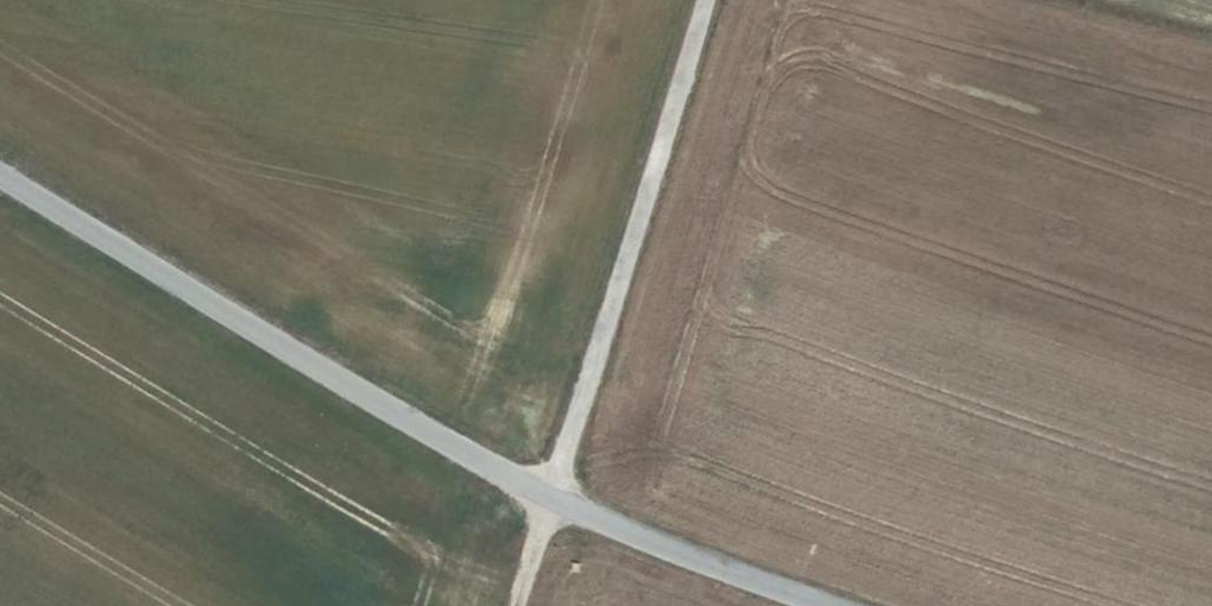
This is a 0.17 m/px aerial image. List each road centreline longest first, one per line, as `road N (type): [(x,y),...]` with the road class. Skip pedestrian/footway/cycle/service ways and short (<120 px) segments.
road 1 (unclassified): [(823,605),(554,500),(0,177)]
road 2 (track): [(709,0),(519,605)]

